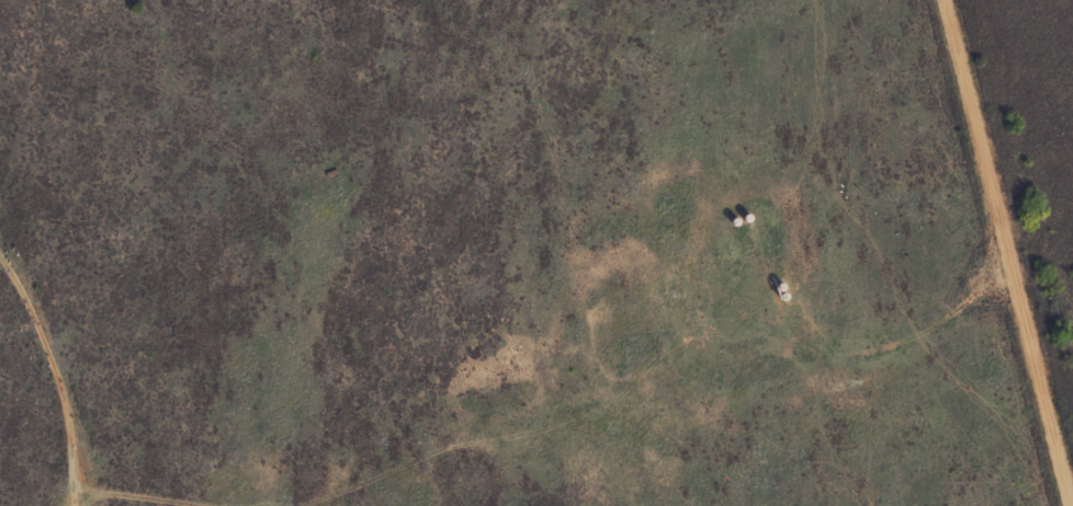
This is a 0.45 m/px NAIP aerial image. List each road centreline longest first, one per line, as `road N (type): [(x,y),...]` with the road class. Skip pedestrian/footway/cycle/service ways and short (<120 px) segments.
road 1 (track): [(294,505),(449,446),(598,411),(676,341),(742,336),(834,355),(869,350),(916,335),(990,279),(1008,275)]
road 2 (residential): [(1065,505),(940,0)]
road 3 (track): [(70,494),(64,417),(22,302),(0,267)]
road 4 (track): [(70,494),(193,505)]

